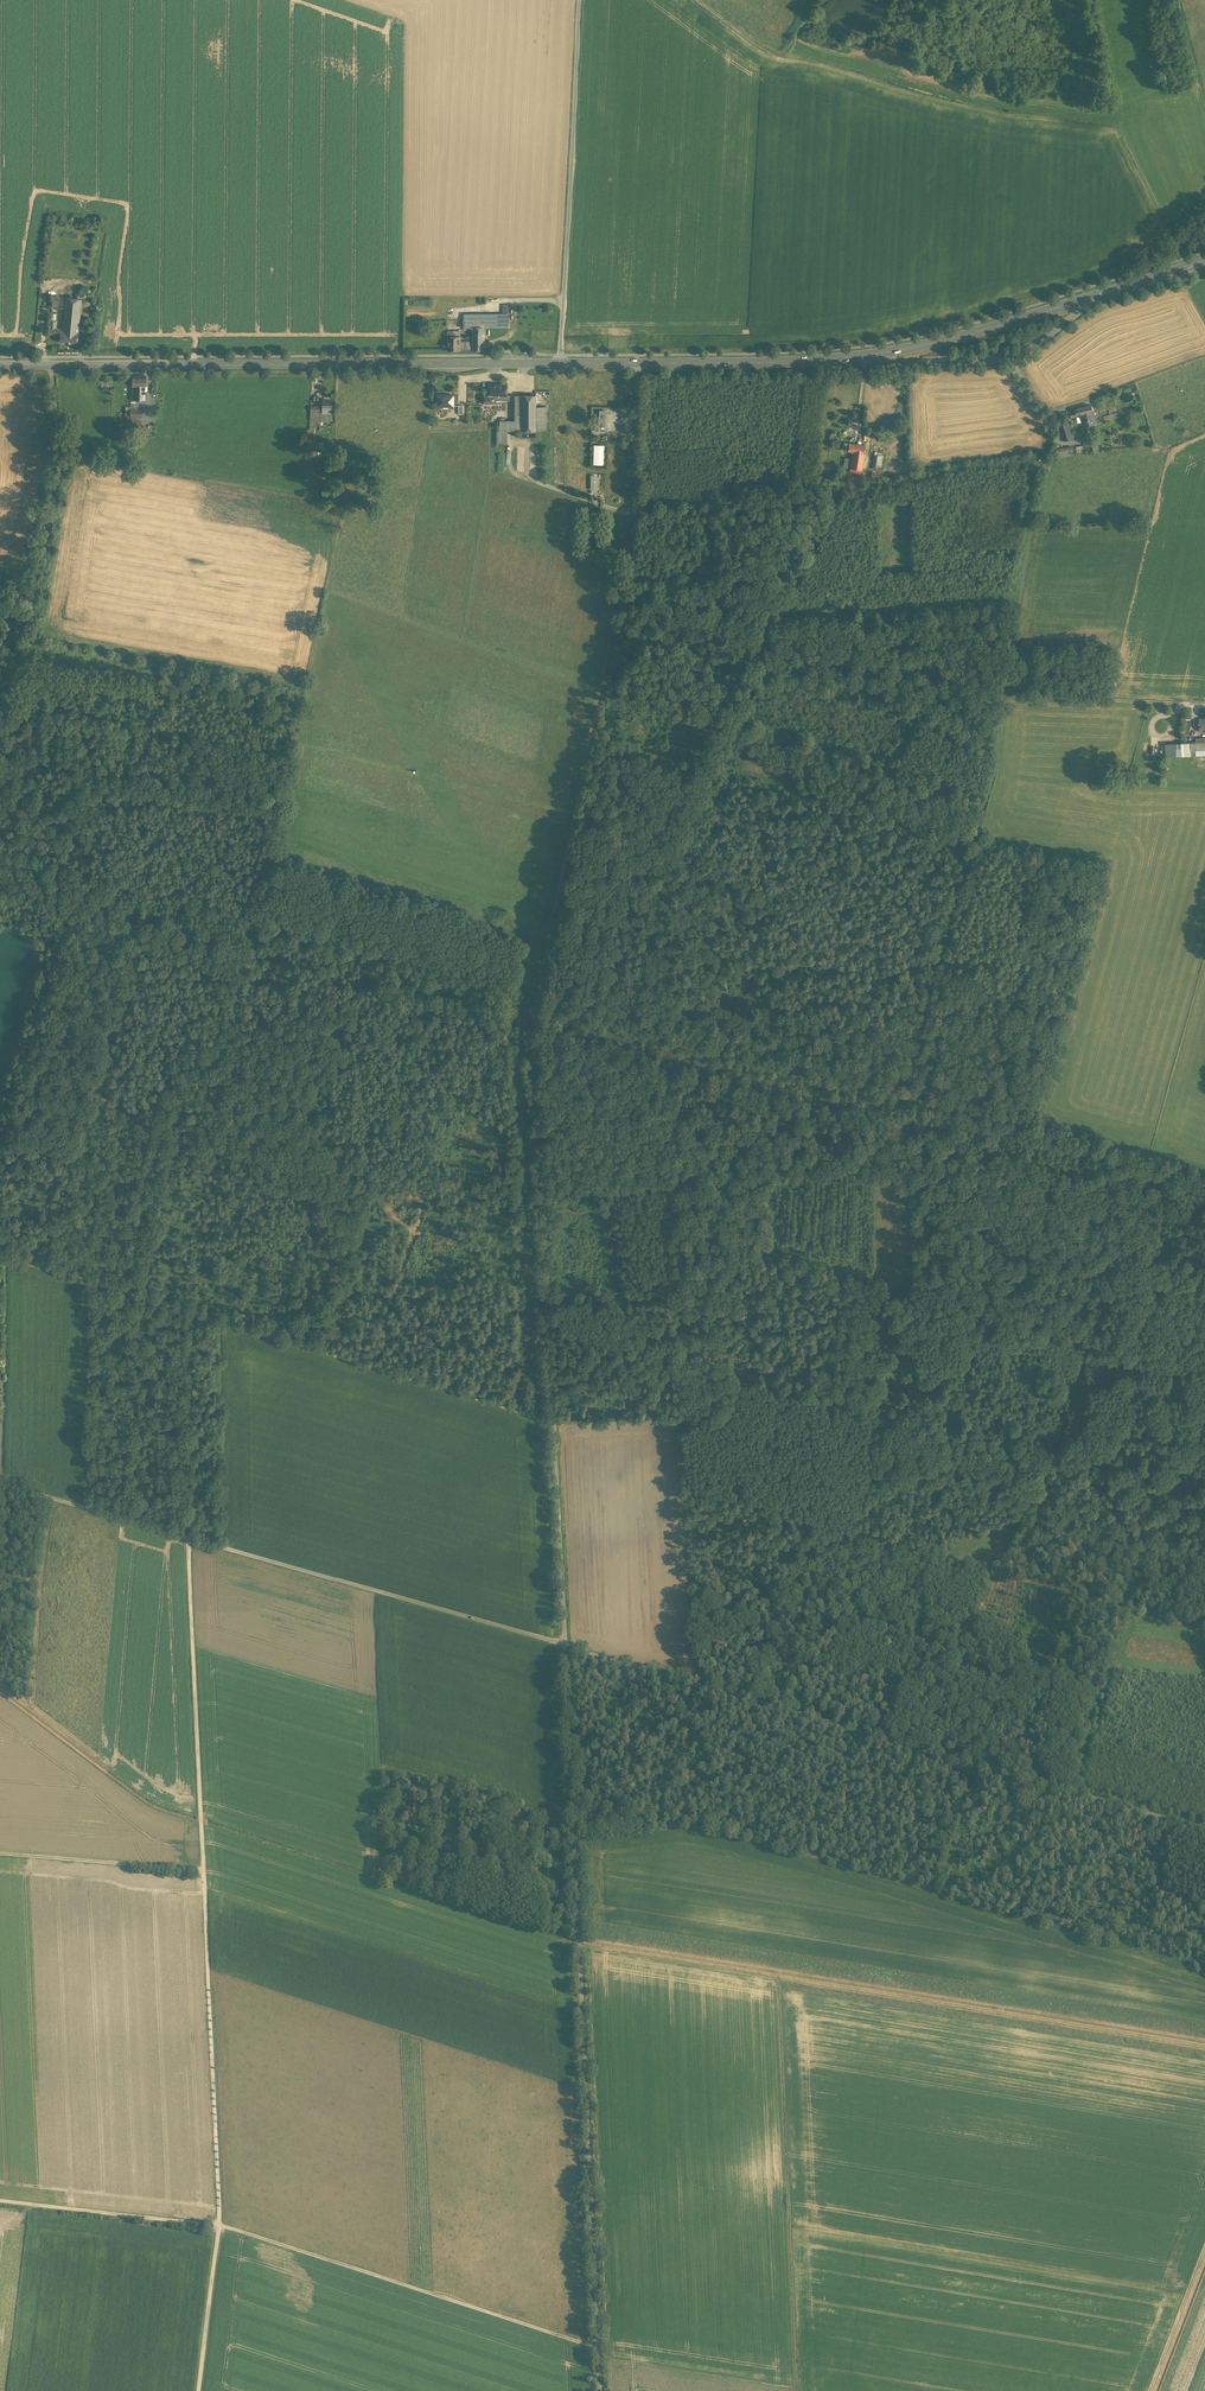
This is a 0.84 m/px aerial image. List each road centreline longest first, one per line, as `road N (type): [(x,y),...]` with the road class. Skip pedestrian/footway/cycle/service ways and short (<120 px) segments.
road 1 (unclassified): [(0,1484),(902,1748),(1204,1826)]
road 2 (track): [(555,1422),(604,2390)]
road 3 (track): [(537,1031),(1204,1223)]
road 4 (track): [(543,978),(1204,1165)]
road 5 (track): [(1111,1138),(1085,1239),(1081,1334),(1041,1466),(1019,1504),(938,1563),(894,1705),(873,1739)]
road 6 (track): [(559,1326),(1204,1502)]
road 7 (primary): [(561,362),(885,353),(1204,261)]
road 8 (track): [(0,2200),(220,2225),(602,2349)]
road 9 (track): [(0,896),(138,934),(41,1266),(149,1299)]
road 10 (track): [(1182,703),(990,692),(619,596)]
road 11 (primary): [(0,364),(561,362)]
road 12 (track): [(204,1871),(220,2225),(200,2390)]
road 13 (track): [(815,1722),(861,1533),(1102,1605)]
road 14 (track): [(149,1299),(555,1422)]
road 15 (track): [(619,596),(542,986)]
road 16 (track): [(537,1031),(559,1326),(555,1422)]
road 17 (tertiary): [(561,362),(581,0)]
road 18 (track): [(1013,356),(1052,429),(1004,689)]
road 19 (track): [(769,632),(719,806),(701,834),(672,837),(571,819)]
road 20 (track): [(548,1201),(879,1293)]
road 21 (track): [(189,1538),(204,1871)]
road 22 (track): [(0,728),(60,460)]
road 23 (track): [(639,362),(638,505),(619,596)]
road 24 (track): [(204,1871),(0,1854)]
road 25 (track): [(555,1430),(685,1424),(693,1411),(681,1359)]
road 26 (track): [(921,1610),(949,1620),(951,1649),(961,1658),(935,1756)]
road 27 (track): [(637,513),(520,475),(513,446)]
road 28 (track): [(742,727),(599,692)]
road 29 (track): [(19,640),(47,659),(156,678)]
road 30 (track): [(1154,2390),(1204,2257)]

